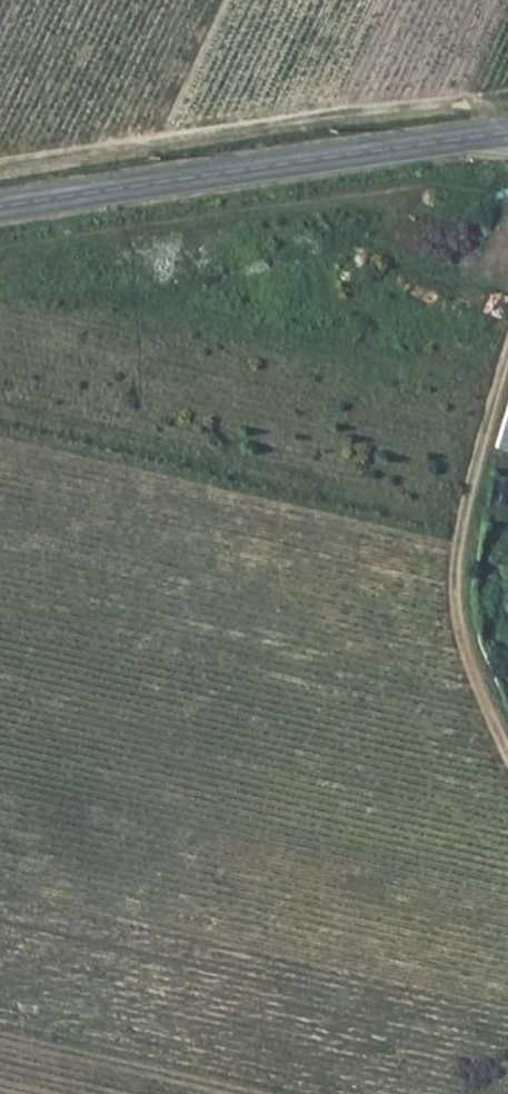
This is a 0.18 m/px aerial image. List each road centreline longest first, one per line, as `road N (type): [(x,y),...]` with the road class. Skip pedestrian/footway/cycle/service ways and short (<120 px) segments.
road 1 (tertiary): [(0,212),(507,134)]
road 2 (track): [(507,347),(463,520),(459,564),(469,657),(507,744)]

